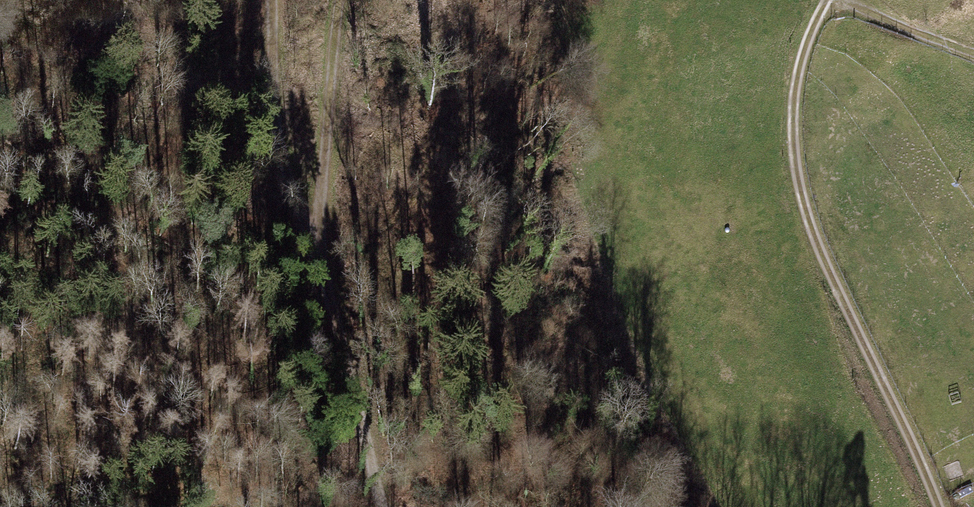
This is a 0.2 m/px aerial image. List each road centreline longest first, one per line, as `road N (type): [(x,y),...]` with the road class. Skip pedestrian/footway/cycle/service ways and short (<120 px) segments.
road 1 (track): [(939,506),(837,288),(797,173),(797,80),(828,0)]
road 2 (track): [(315,241),(382,506)]
road 3 (track): [(274,0),(279,143),(315,241)]
road 4 (track): [(342,0),(315,241)]
road 5 (track): [(842,0),(973,53)]

